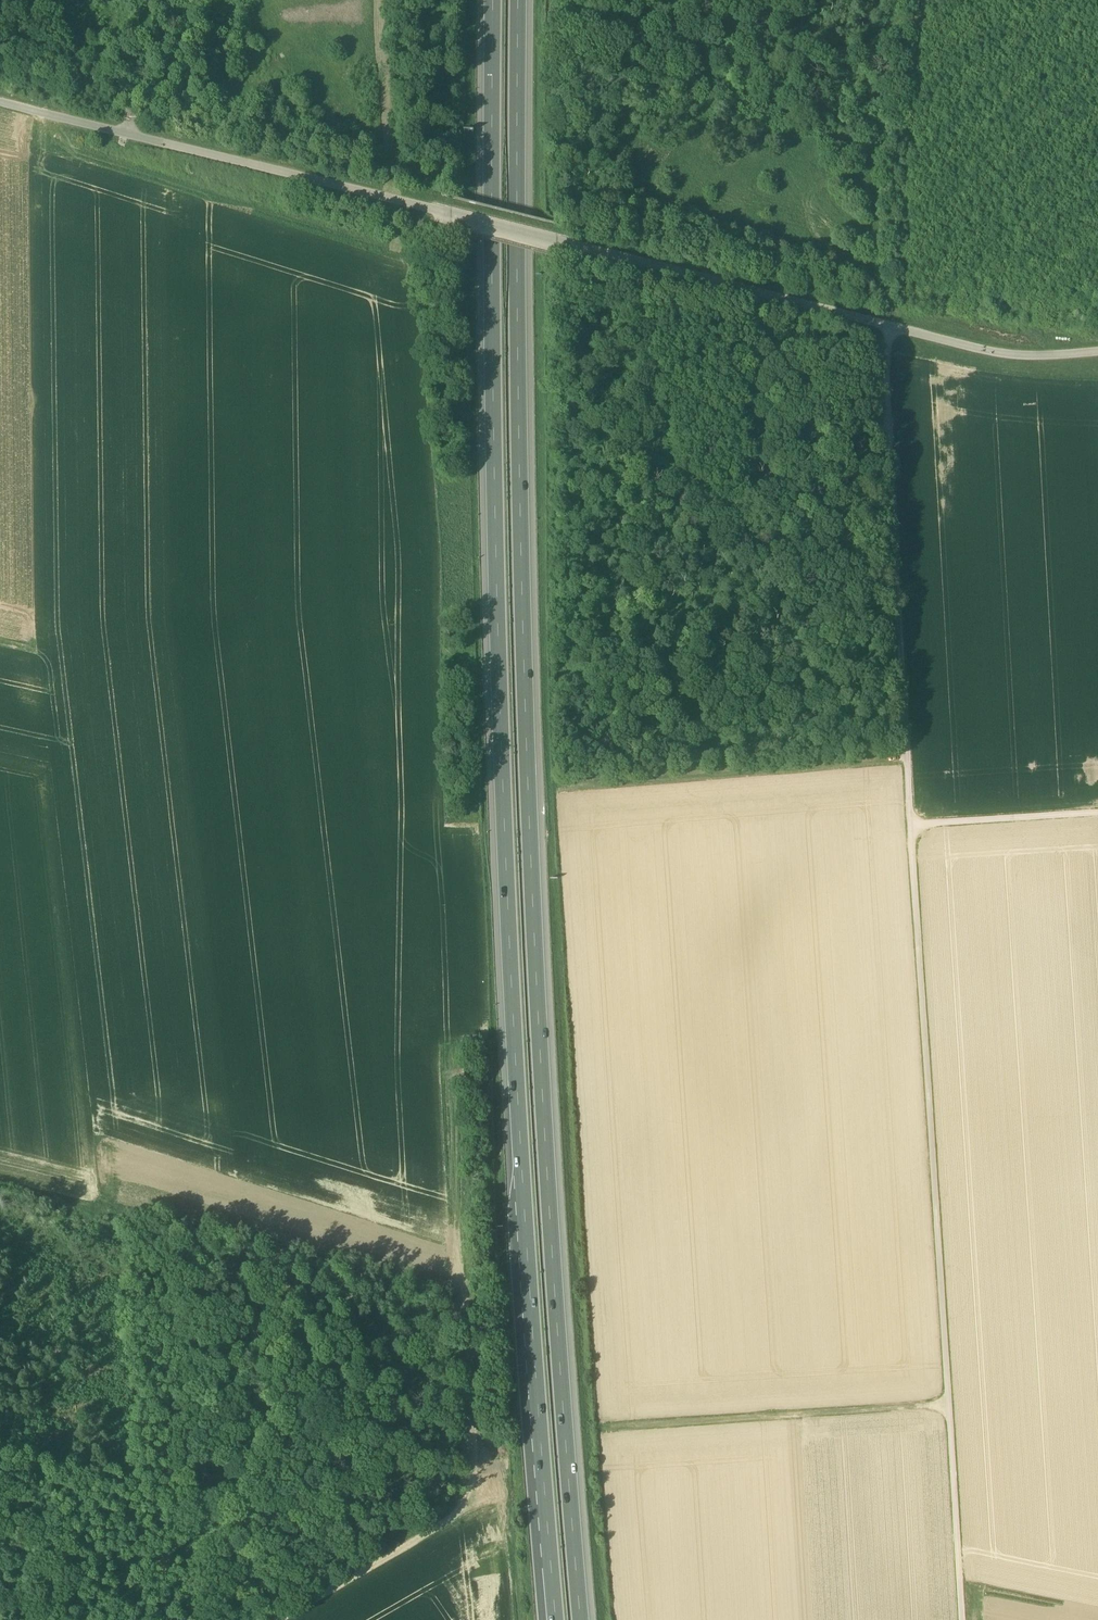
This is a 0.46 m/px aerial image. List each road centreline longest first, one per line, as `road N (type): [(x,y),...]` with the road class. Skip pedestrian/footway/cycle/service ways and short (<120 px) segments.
road 1 (motorway): [(579,1619),(548,1236),(528,775),(517,0)]
road 2 (motorway): [(492,0),(503,773),(523,1237),(548,1561)]
road 3 (track): [(962,1619),(911,825),(1097,813)]
road 4 (track): [(569,244),(0,102)]
road 5 (track): [(569,244),(993,353),(1097,352)]
road 6 (track): [(911,825),(879,321)]
road 7 (track): [(278,1619),(455,1519),(480,1491),(488,1456),(471,1374),(471,1298)]
road 8 (track): [(906,760),(556,783)]
road 9 (track): [(948,1407),(602,1430)]

